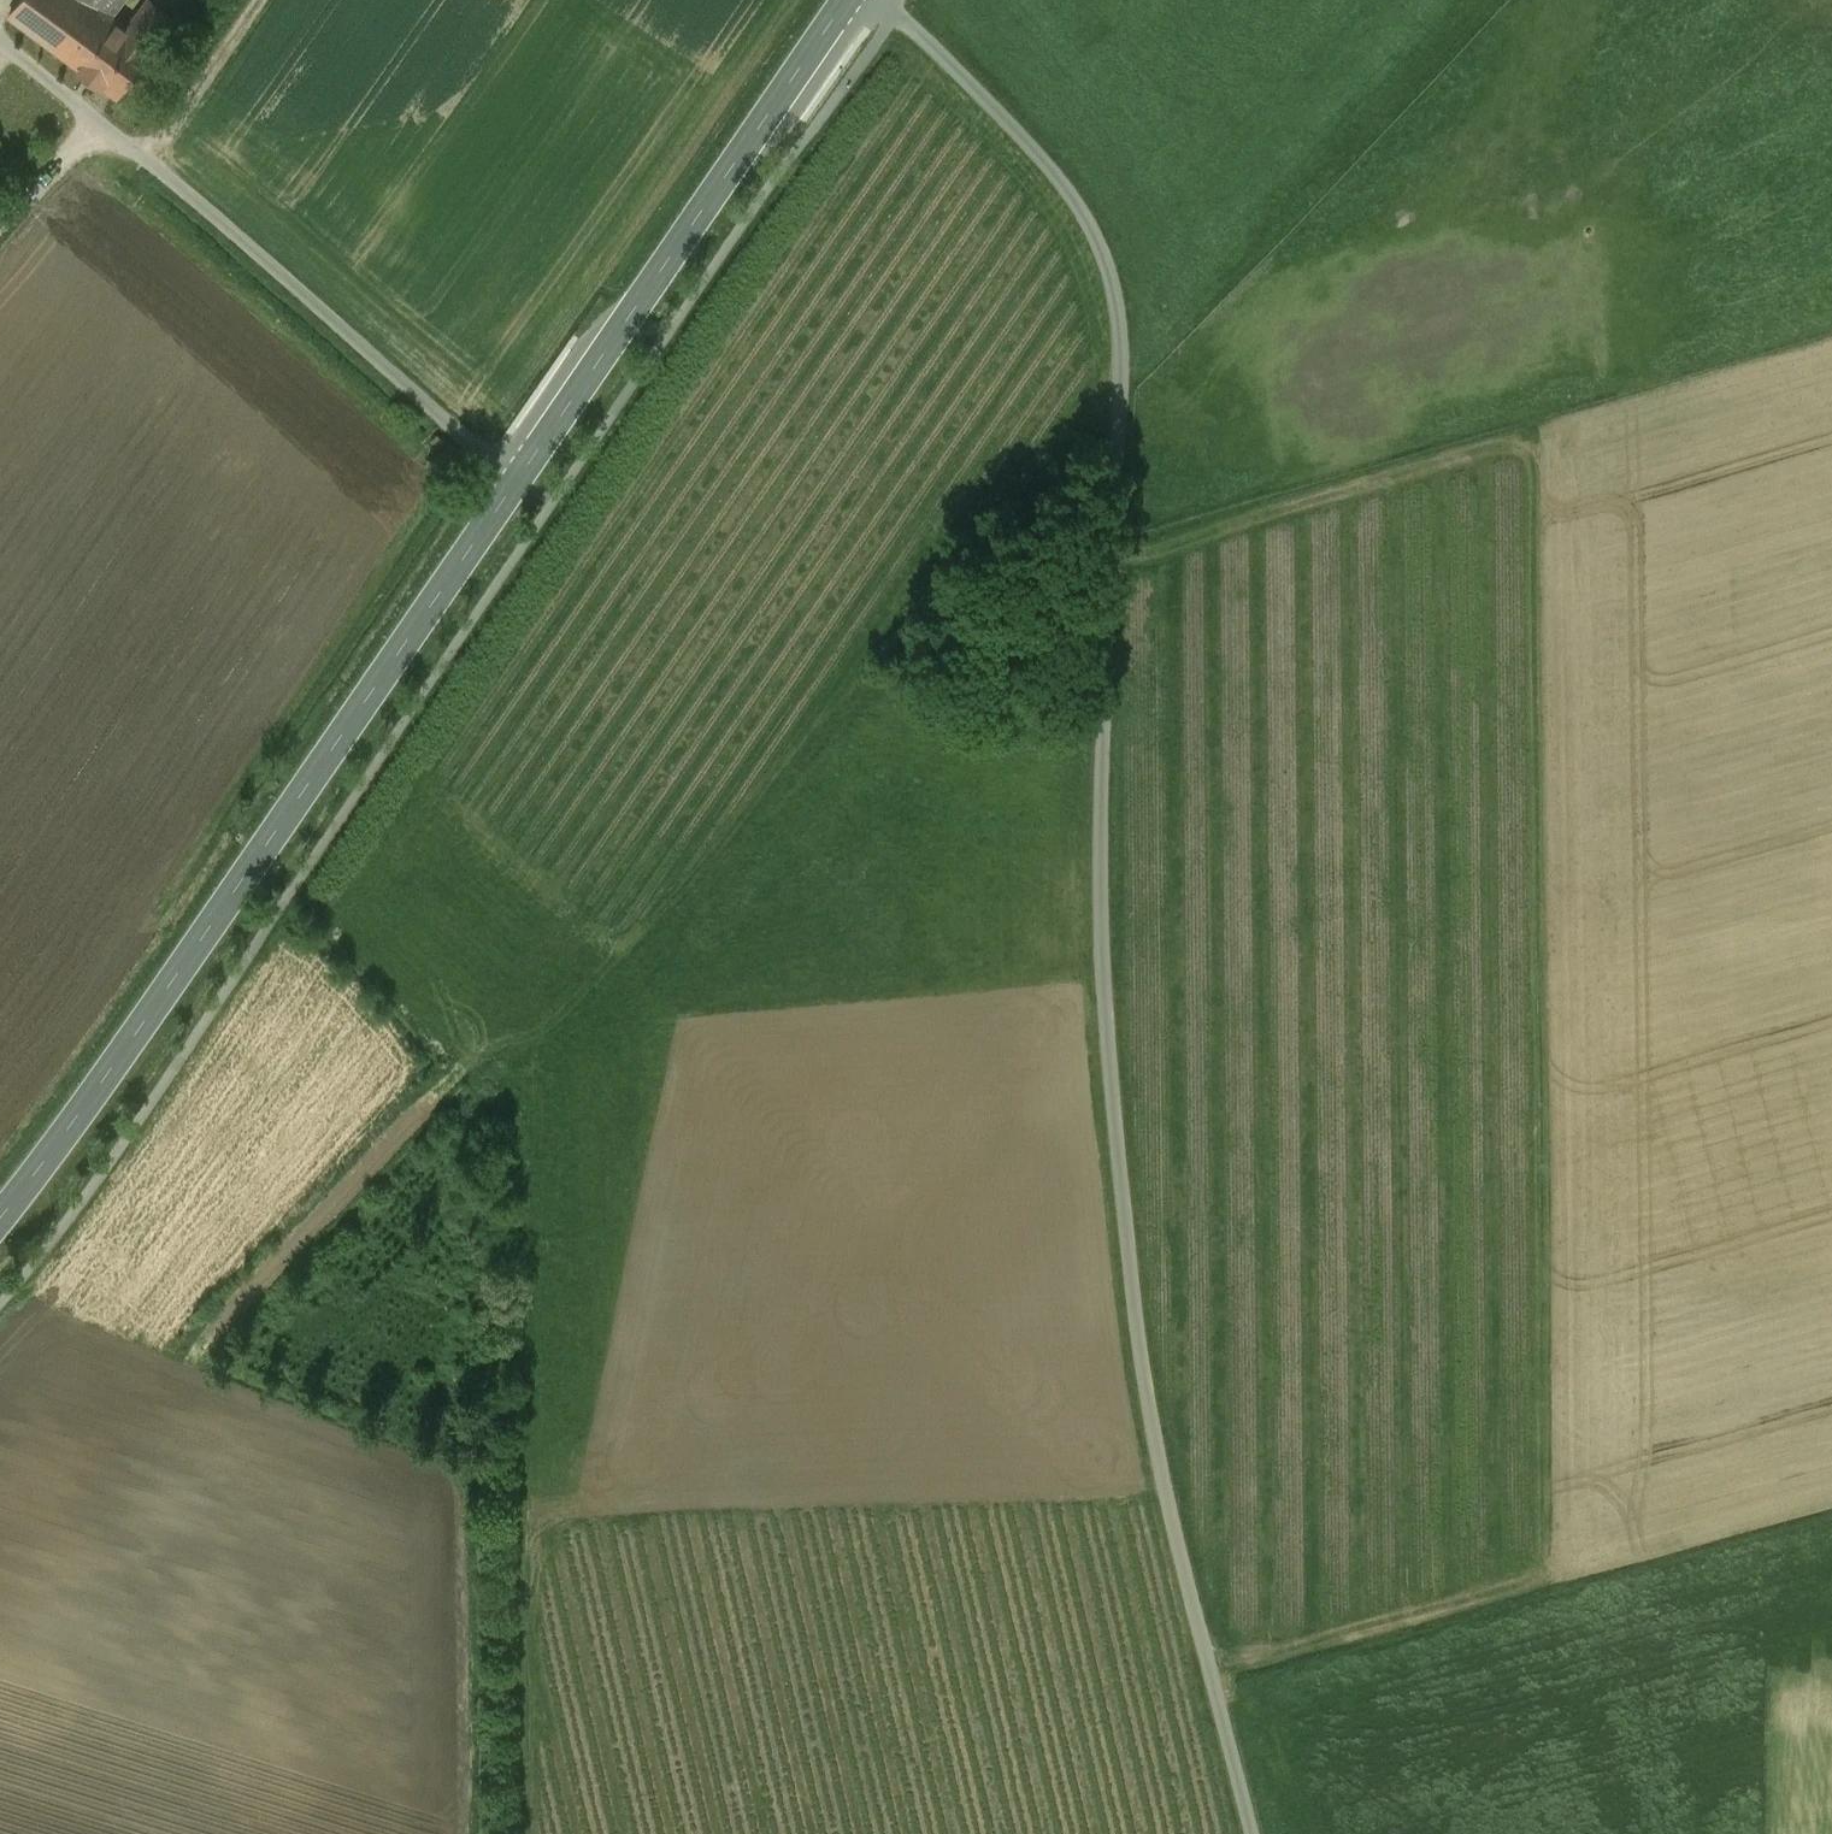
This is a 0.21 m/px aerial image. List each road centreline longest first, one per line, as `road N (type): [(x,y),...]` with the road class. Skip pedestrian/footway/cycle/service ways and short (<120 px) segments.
road 1 (unclassified): [(885,0),(1047,163),(1087,217),(1114,286),(1123,386),(1100,943),(1113,1103),(1140,1353),(1251,1833)]
road 2 (secondary): [(846,0),(87,1104),(0,1218)]

